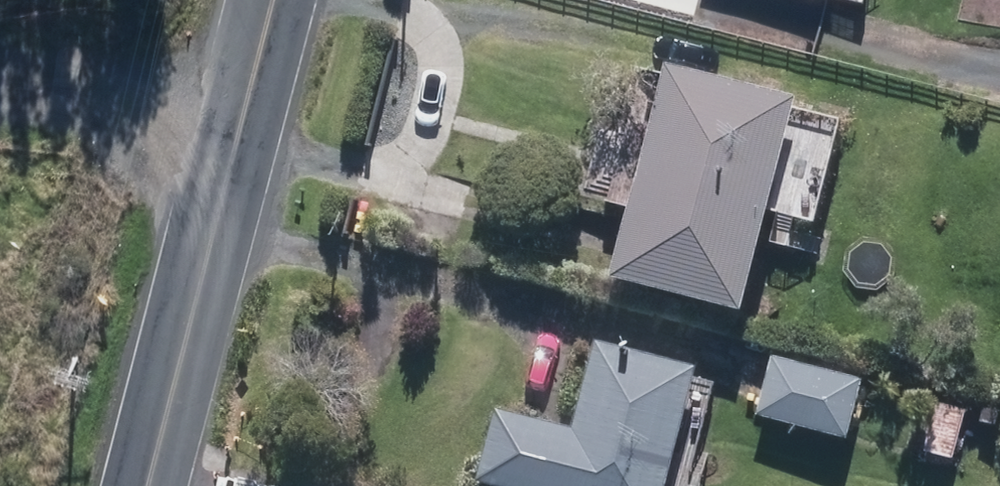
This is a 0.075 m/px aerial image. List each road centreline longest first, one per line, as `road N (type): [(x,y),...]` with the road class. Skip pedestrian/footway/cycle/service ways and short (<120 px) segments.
road 1 (tertiary): [(149,485),(274,0)]
road 2 (track): [(243,119),(0,49)]

